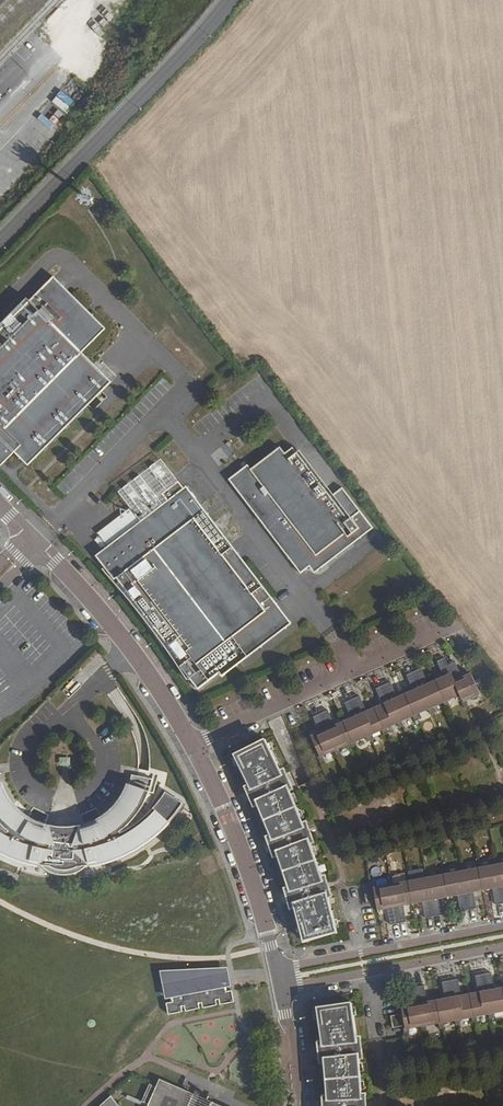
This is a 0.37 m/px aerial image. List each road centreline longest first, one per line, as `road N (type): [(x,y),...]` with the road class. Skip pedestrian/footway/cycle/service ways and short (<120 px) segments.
road 1 (tertiary): [(230,0),(0,241)]
road 2 (residential): [(443,632),(192,745)]
road 3 (residential): [(192,745),(127,644),(40,547)]
road 4 (residential): [(277,970),(251,878),(192,745)]
road 5 (residential): [(502,926),(277,970)]
road 6 (residential): [(281,989),(502,947)]

